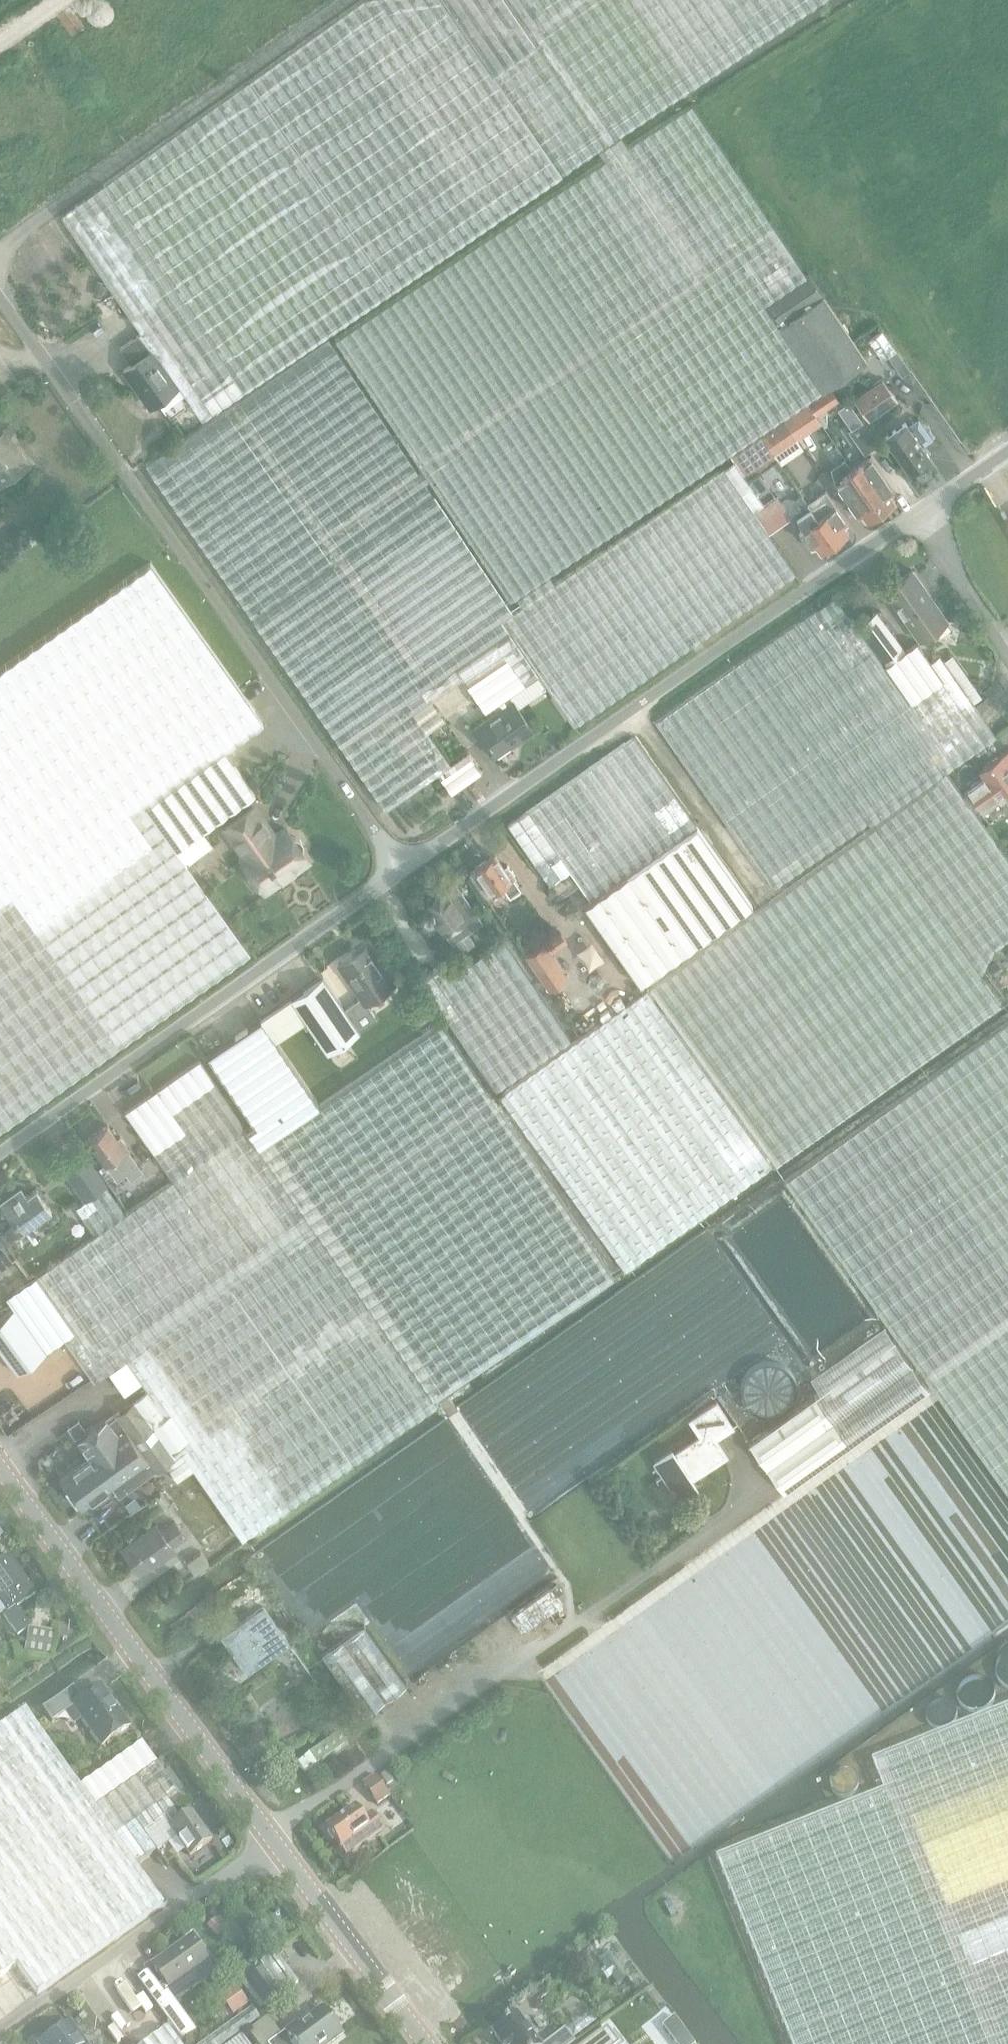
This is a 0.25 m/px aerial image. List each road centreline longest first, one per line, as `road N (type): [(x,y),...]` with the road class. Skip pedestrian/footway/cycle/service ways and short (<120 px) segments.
road 1 (unclassified): [(399,865),(0,299)]
road 2 (unclassified): [(915,511),(399,865)]
road 3 (unclassified): [(399,865),(0,1152)]
road 4 (tertiary): [(0,1468),(270,1833)]
road 5 (unclassified): [(0,2032),(270,1833)]
road 6 (tertiary): [(270,1833),(425,2043)]
road 7 (unclassified): [(915,511),(1007,645)]

